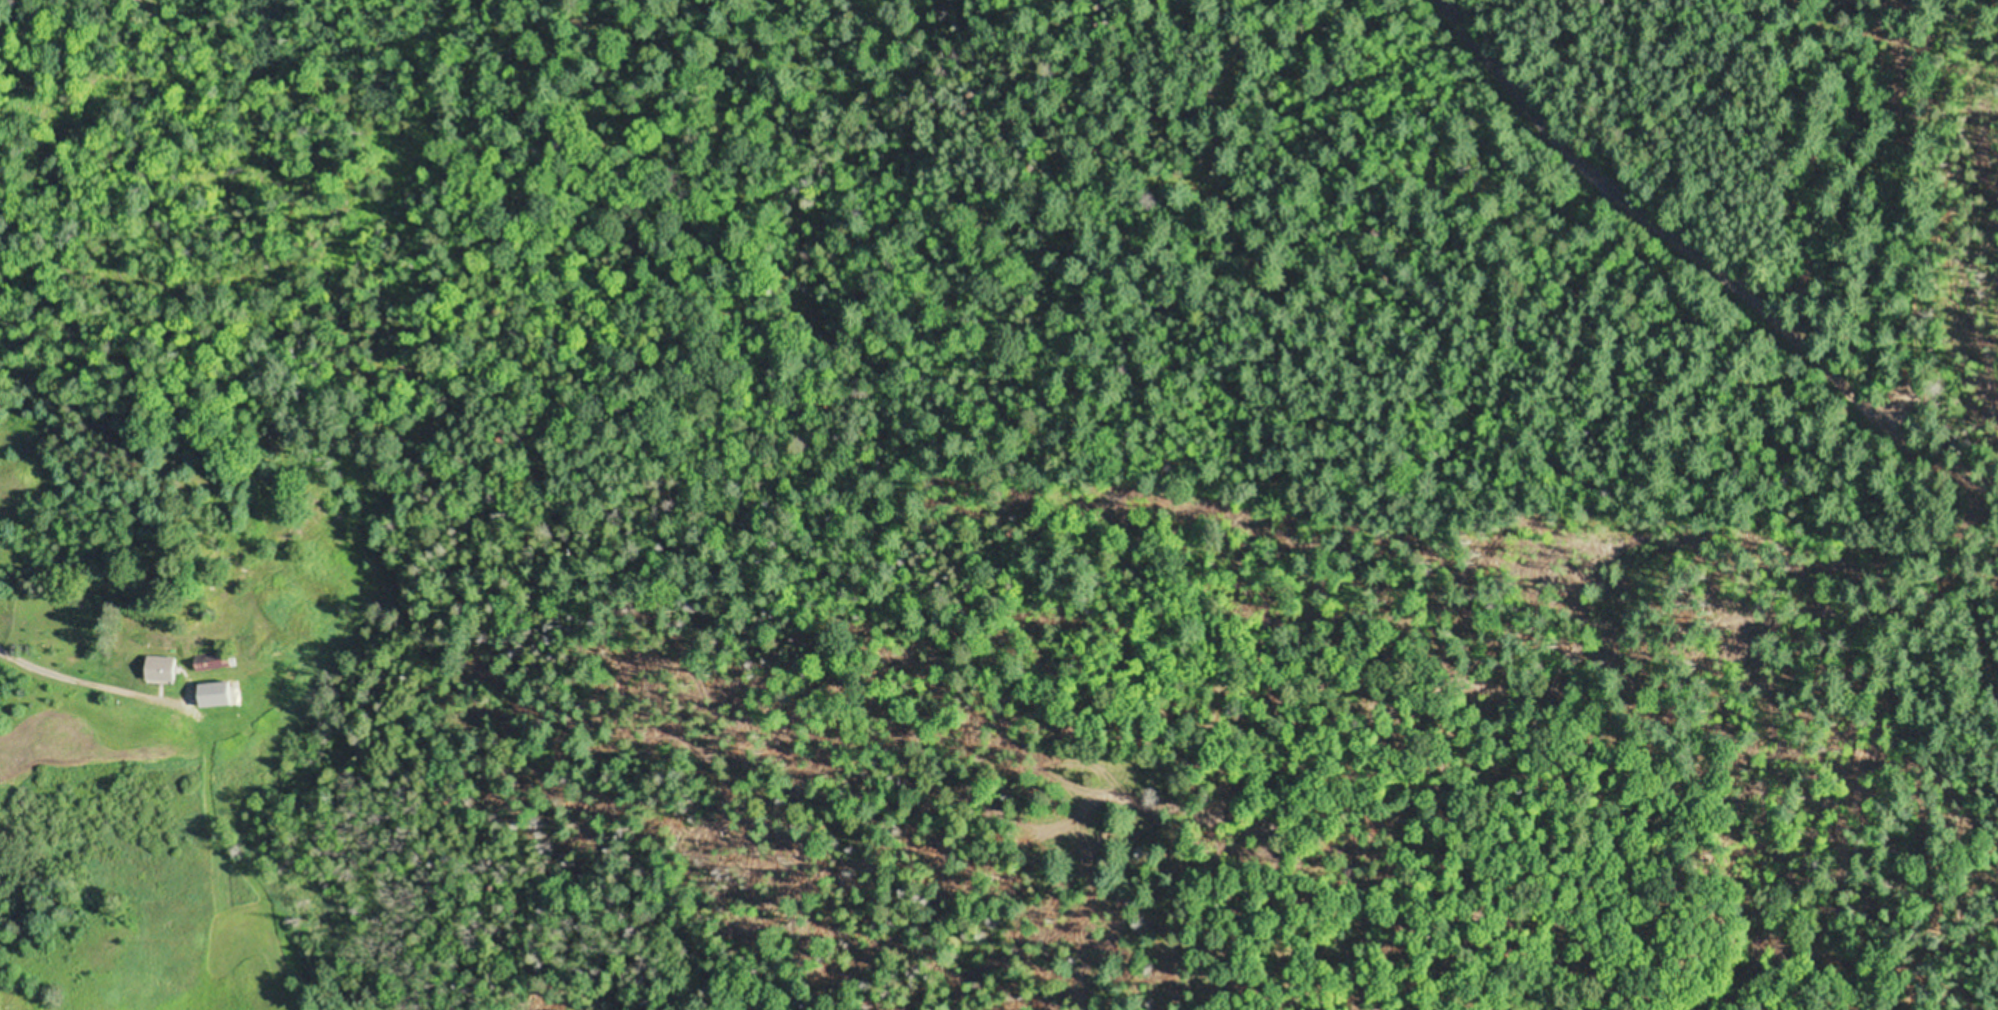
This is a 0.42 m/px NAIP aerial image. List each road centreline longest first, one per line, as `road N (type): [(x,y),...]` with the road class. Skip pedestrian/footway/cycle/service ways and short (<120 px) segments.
road 1 (residential): [(1890,444),(1761,314),(1588,180),(1435,0)]

